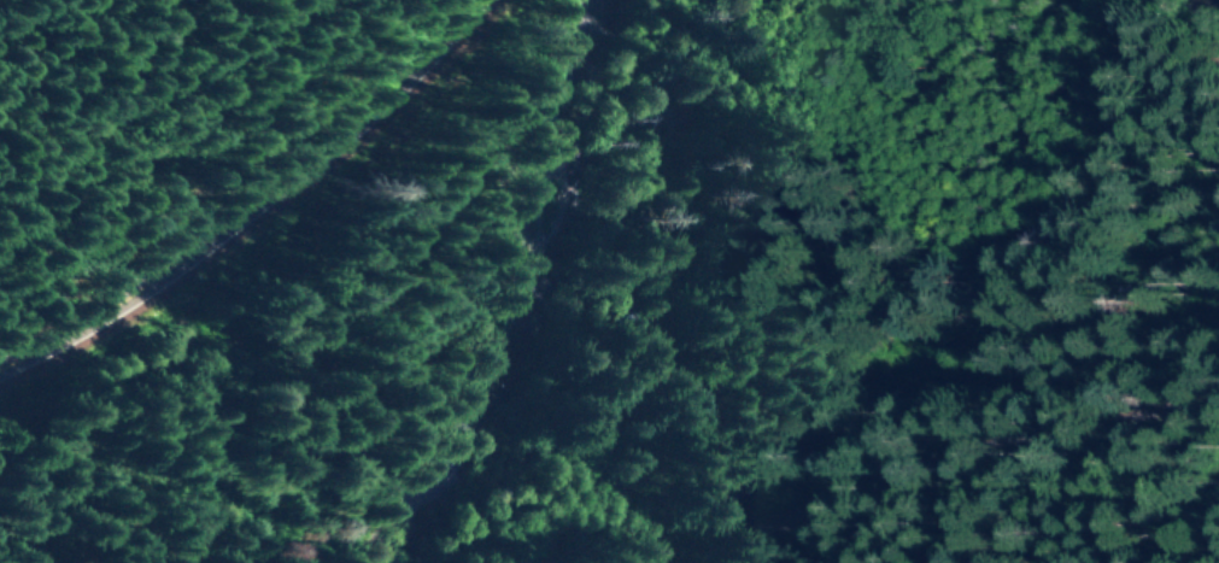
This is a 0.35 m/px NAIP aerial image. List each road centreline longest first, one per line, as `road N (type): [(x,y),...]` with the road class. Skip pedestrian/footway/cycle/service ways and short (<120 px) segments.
road 1 (primary): [(499,0),(316,194),(123,336),(0,389)]
road 2 (track): [(772,561),(947,404),(1161,282),(1218,284)]

